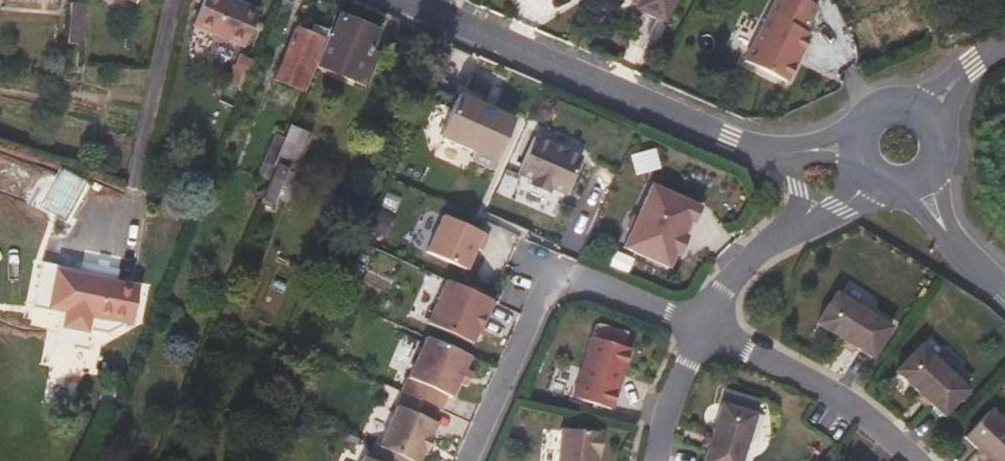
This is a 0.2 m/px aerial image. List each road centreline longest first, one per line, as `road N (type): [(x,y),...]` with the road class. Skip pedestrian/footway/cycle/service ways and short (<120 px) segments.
road 1 (tertiary): [(733,141),(406,0)]
road 2 (residential): [(467,460),(557,278),(700,329)]
road 3 (residential): [(914,460),(831,391),(700,329)]
road 4 (residential): [(653,460),(669,396),(700,329)]
road 5 (residential): [(700,329),(727,280),(787,231)]
road 6 (tertiary): [(860,125),(811,142),(733,141)]

